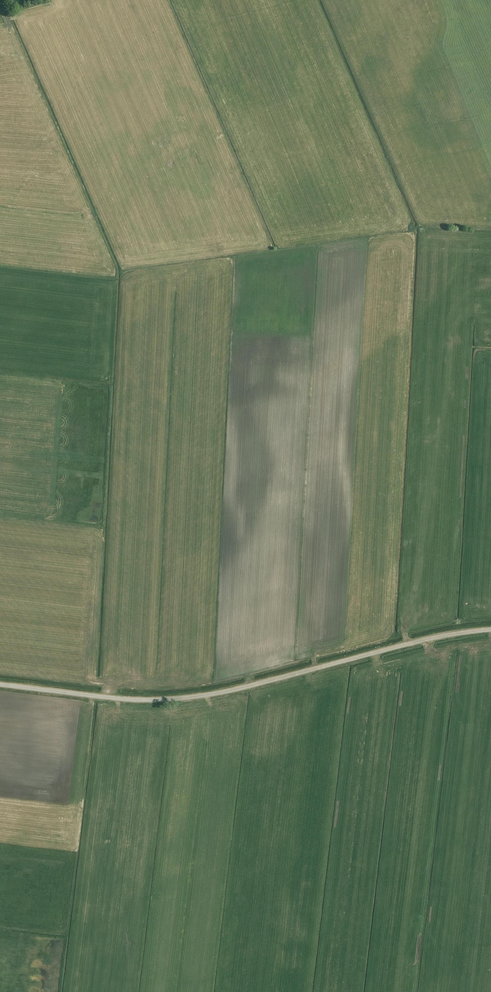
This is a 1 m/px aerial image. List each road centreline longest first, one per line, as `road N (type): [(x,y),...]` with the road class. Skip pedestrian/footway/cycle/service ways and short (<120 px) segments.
road 1 (unclassified): [(0,685),(165,700),(490,630)]

